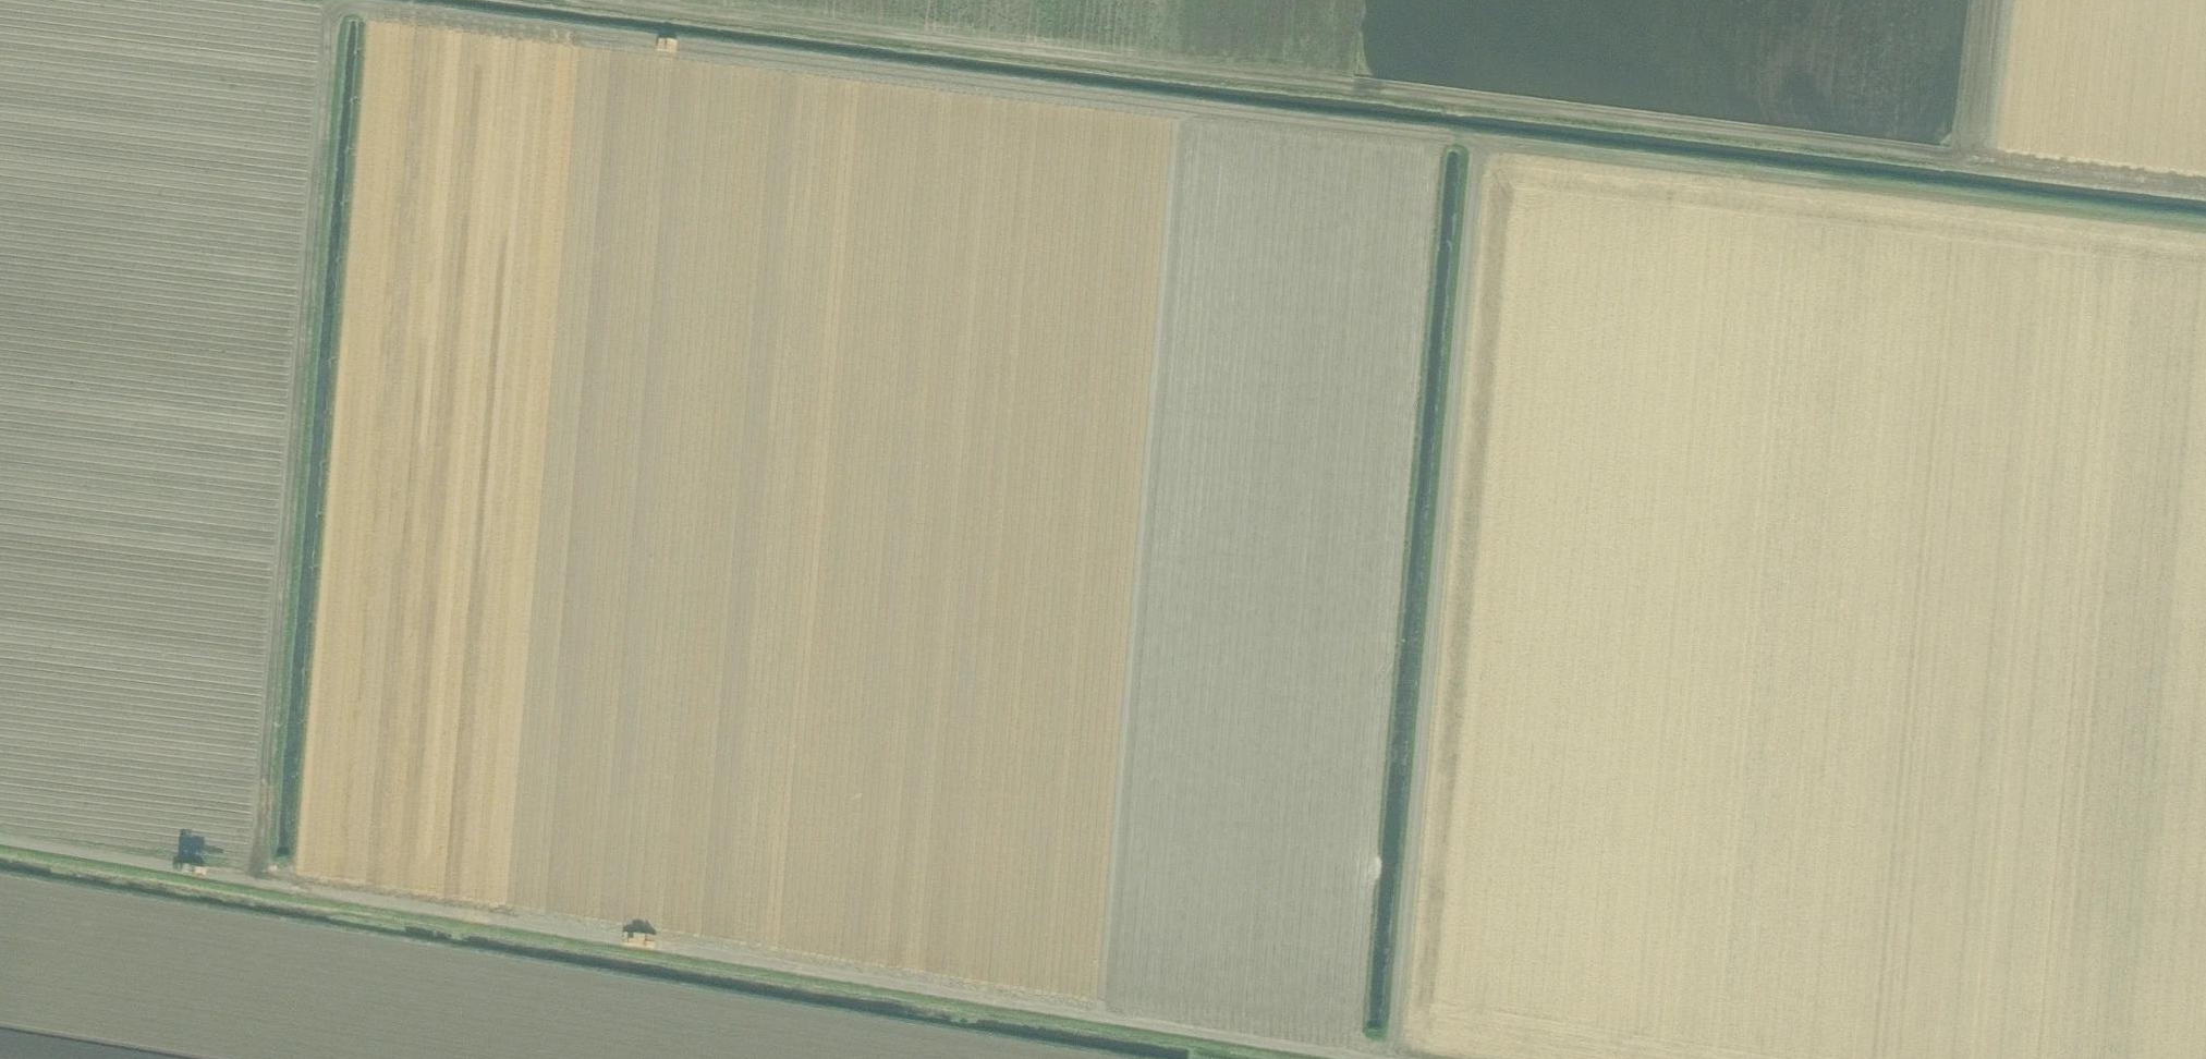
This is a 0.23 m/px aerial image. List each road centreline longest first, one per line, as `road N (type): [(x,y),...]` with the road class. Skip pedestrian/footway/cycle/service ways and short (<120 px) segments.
road 1 (track): [(0,838),(1367,1058)]

